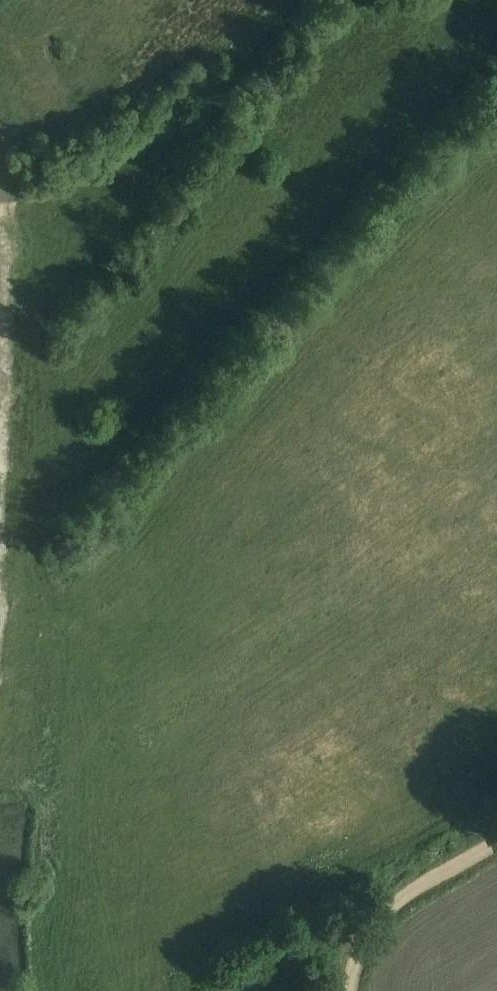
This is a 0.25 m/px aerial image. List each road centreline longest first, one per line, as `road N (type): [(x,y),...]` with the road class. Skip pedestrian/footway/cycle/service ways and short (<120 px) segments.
road 1 (track): [(354,990),(379,909),(496,843)]

